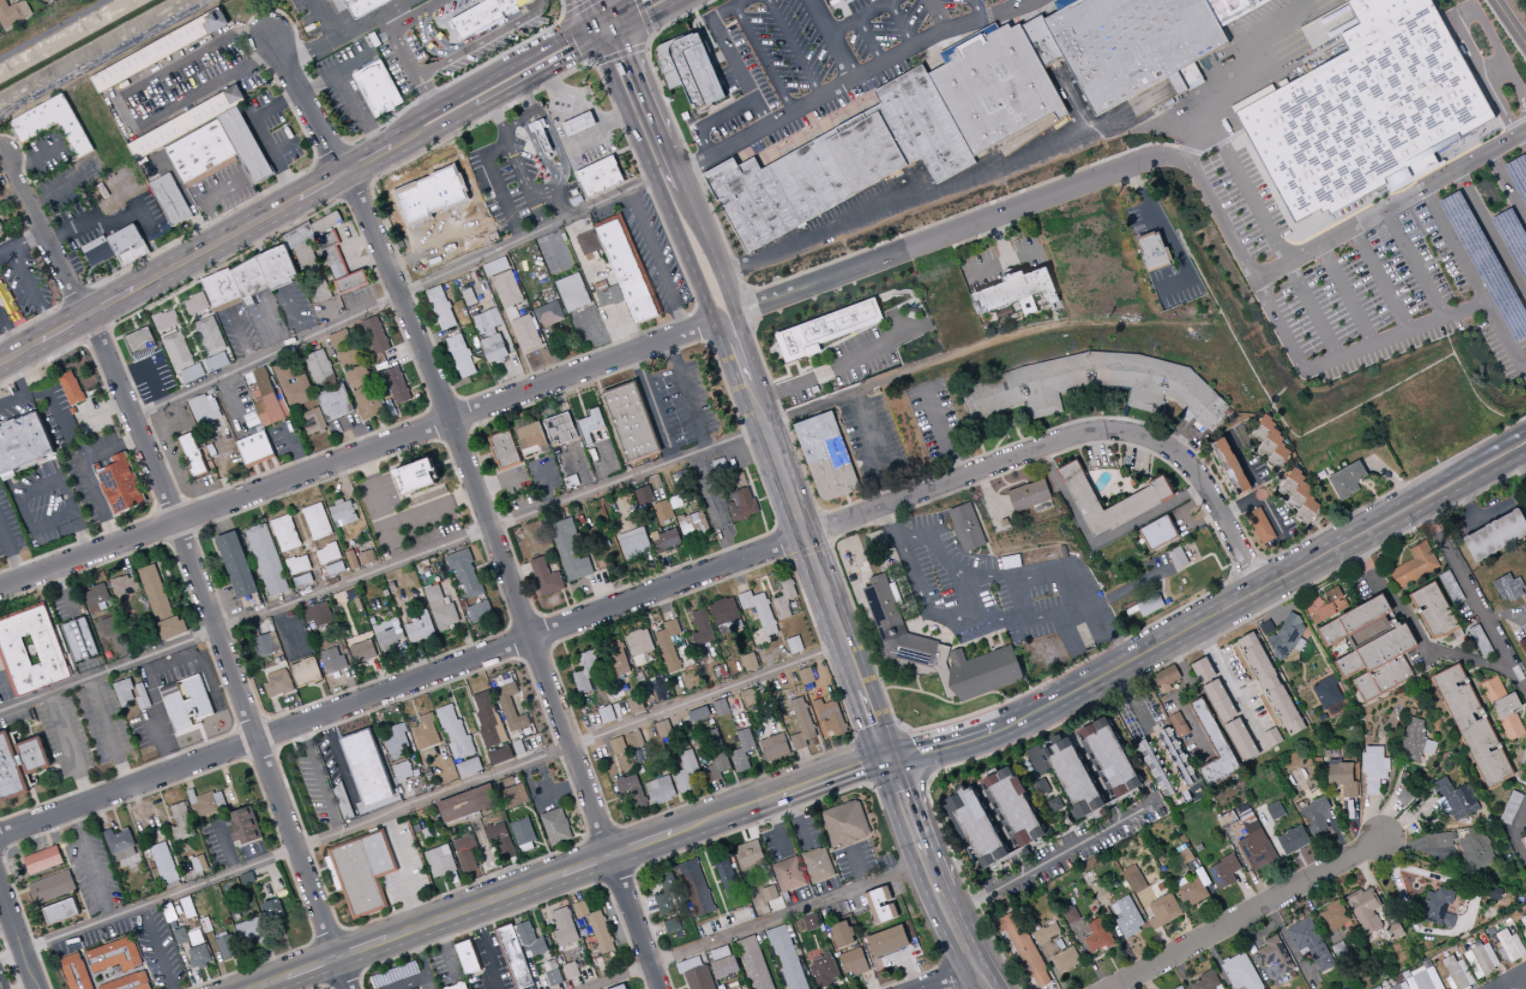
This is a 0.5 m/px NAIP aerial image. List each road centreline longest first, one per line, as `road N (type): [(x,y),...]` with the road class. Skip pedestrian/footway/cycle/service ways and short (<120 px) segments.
road 1 (residential): [(0,835),(1085,432),(1123,430),(1189,465),(1259,581)]
road 2 (tertiary): [(253,988),(860,762),(981,734),(1132,660)]
road 3 (residential): [(337,957),(148,447),(89,316),(2,164)]
road 4 (residential): [(0,589),(714,323)]
road 5 (residential): [(611,855),(451,420),(345,173)]
road 6 (residential): [(737,314),(1124,169)]
road 7 (tertiary): [(1197,624),(1221,622),(1525,453)]
road 8 (track): [(865,389),(1036,329),(1208,319)]
road 9 (residential): [(1111,988),(1381,840)]
road 10 (tertiary): [(1525,430),(1259,581)]
road 11 (primary): [(599,43),(714,323)]
road 12 (secondary): [(591,25),(421,119),(392,148)]
road 13 (residential): [(1424,511),(1525,695)]
road 14 (secondary): [(135,290),(298,199)]
road 15 (residential): [(345,173),(271,36)]
road 16 (primary): [(755,399),(805,536)]
road 17 (residential): [(611,855),(660,988)]
road 18 (secondary): [(478,107),(599,43)]
road 19 (primary): [(737,314),(685,188)]

